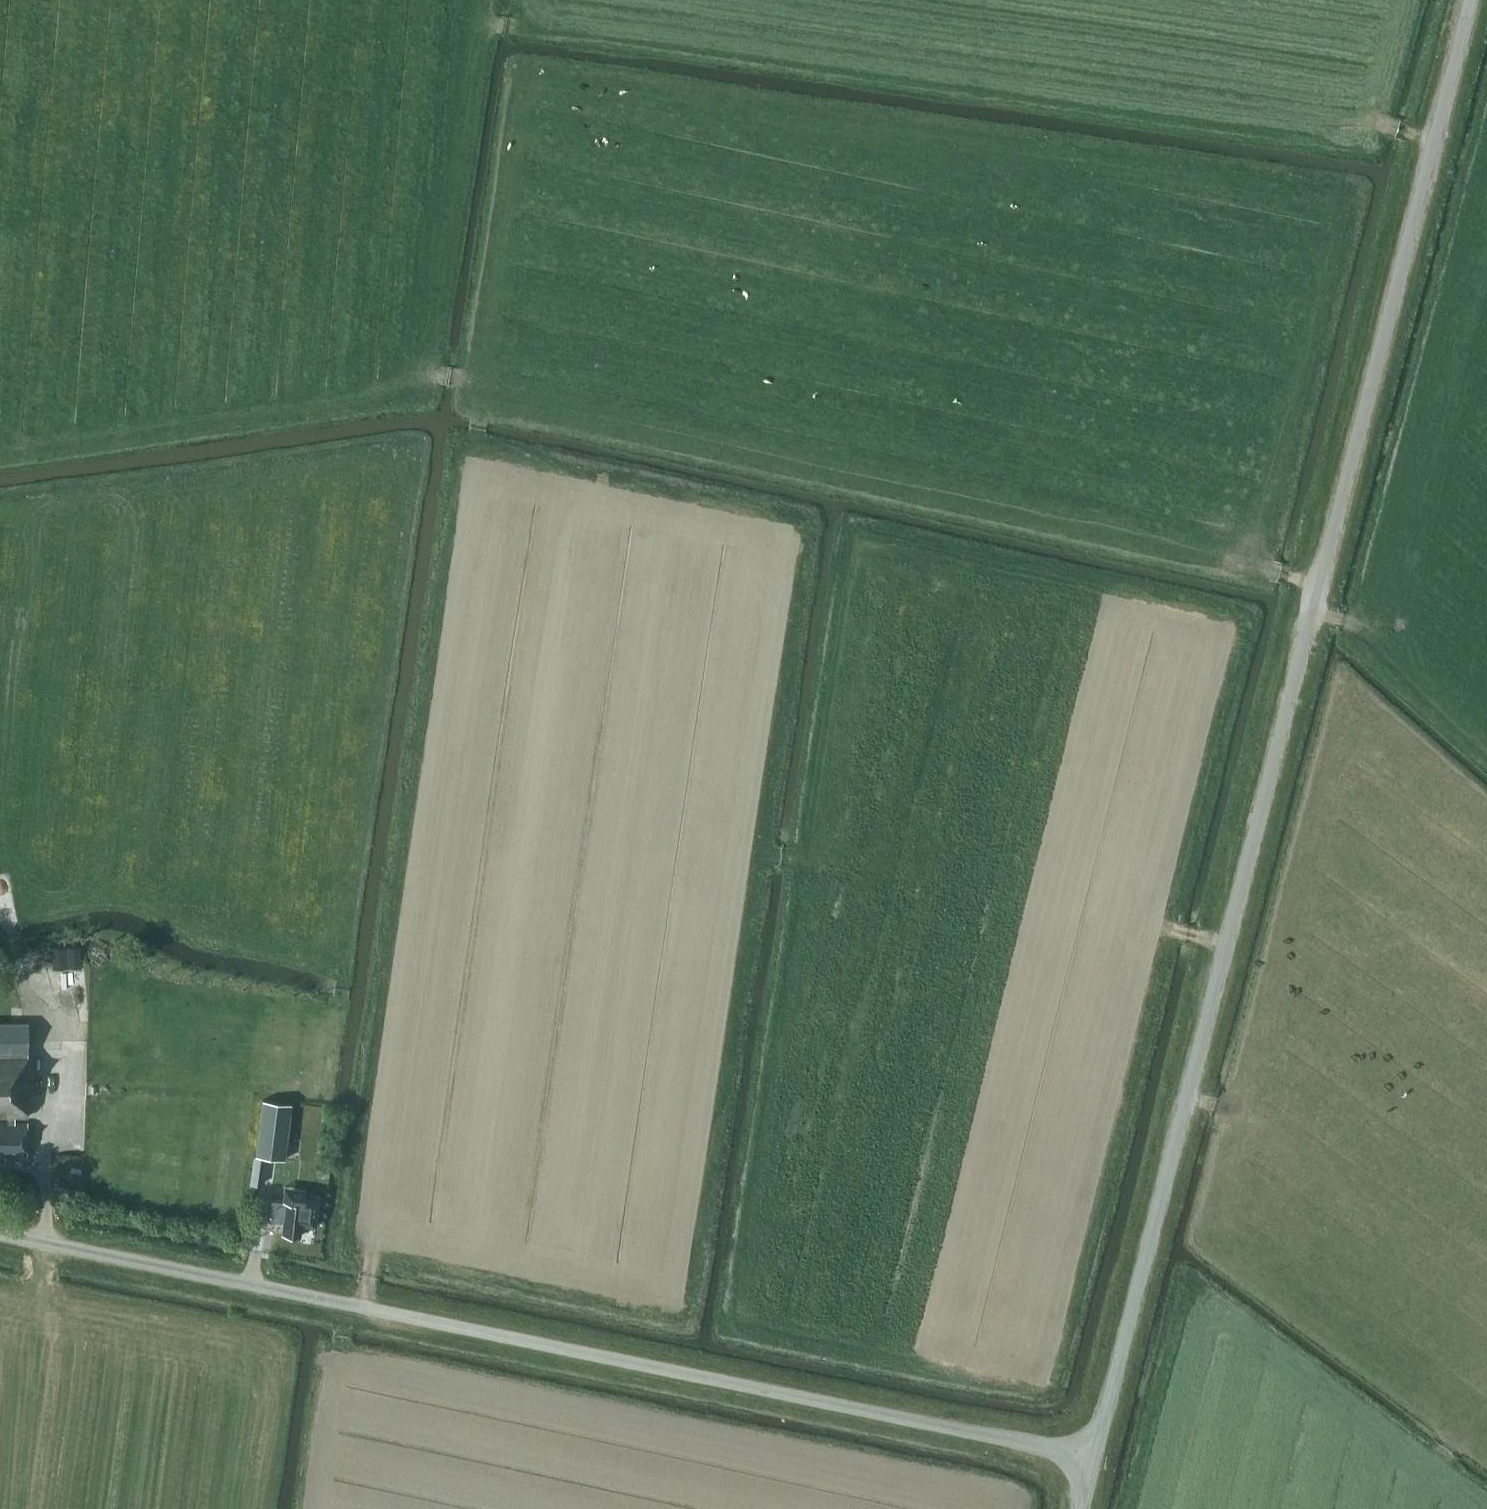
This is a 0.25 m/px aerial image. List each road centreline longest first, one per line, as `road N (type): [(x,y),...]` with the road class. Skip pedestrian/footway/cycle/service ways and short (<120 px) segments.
road 1 (unclassified): [(1091,1460),(1470,0)]
road 2 (unclassified): [(1091,1460),(0,1233)]

